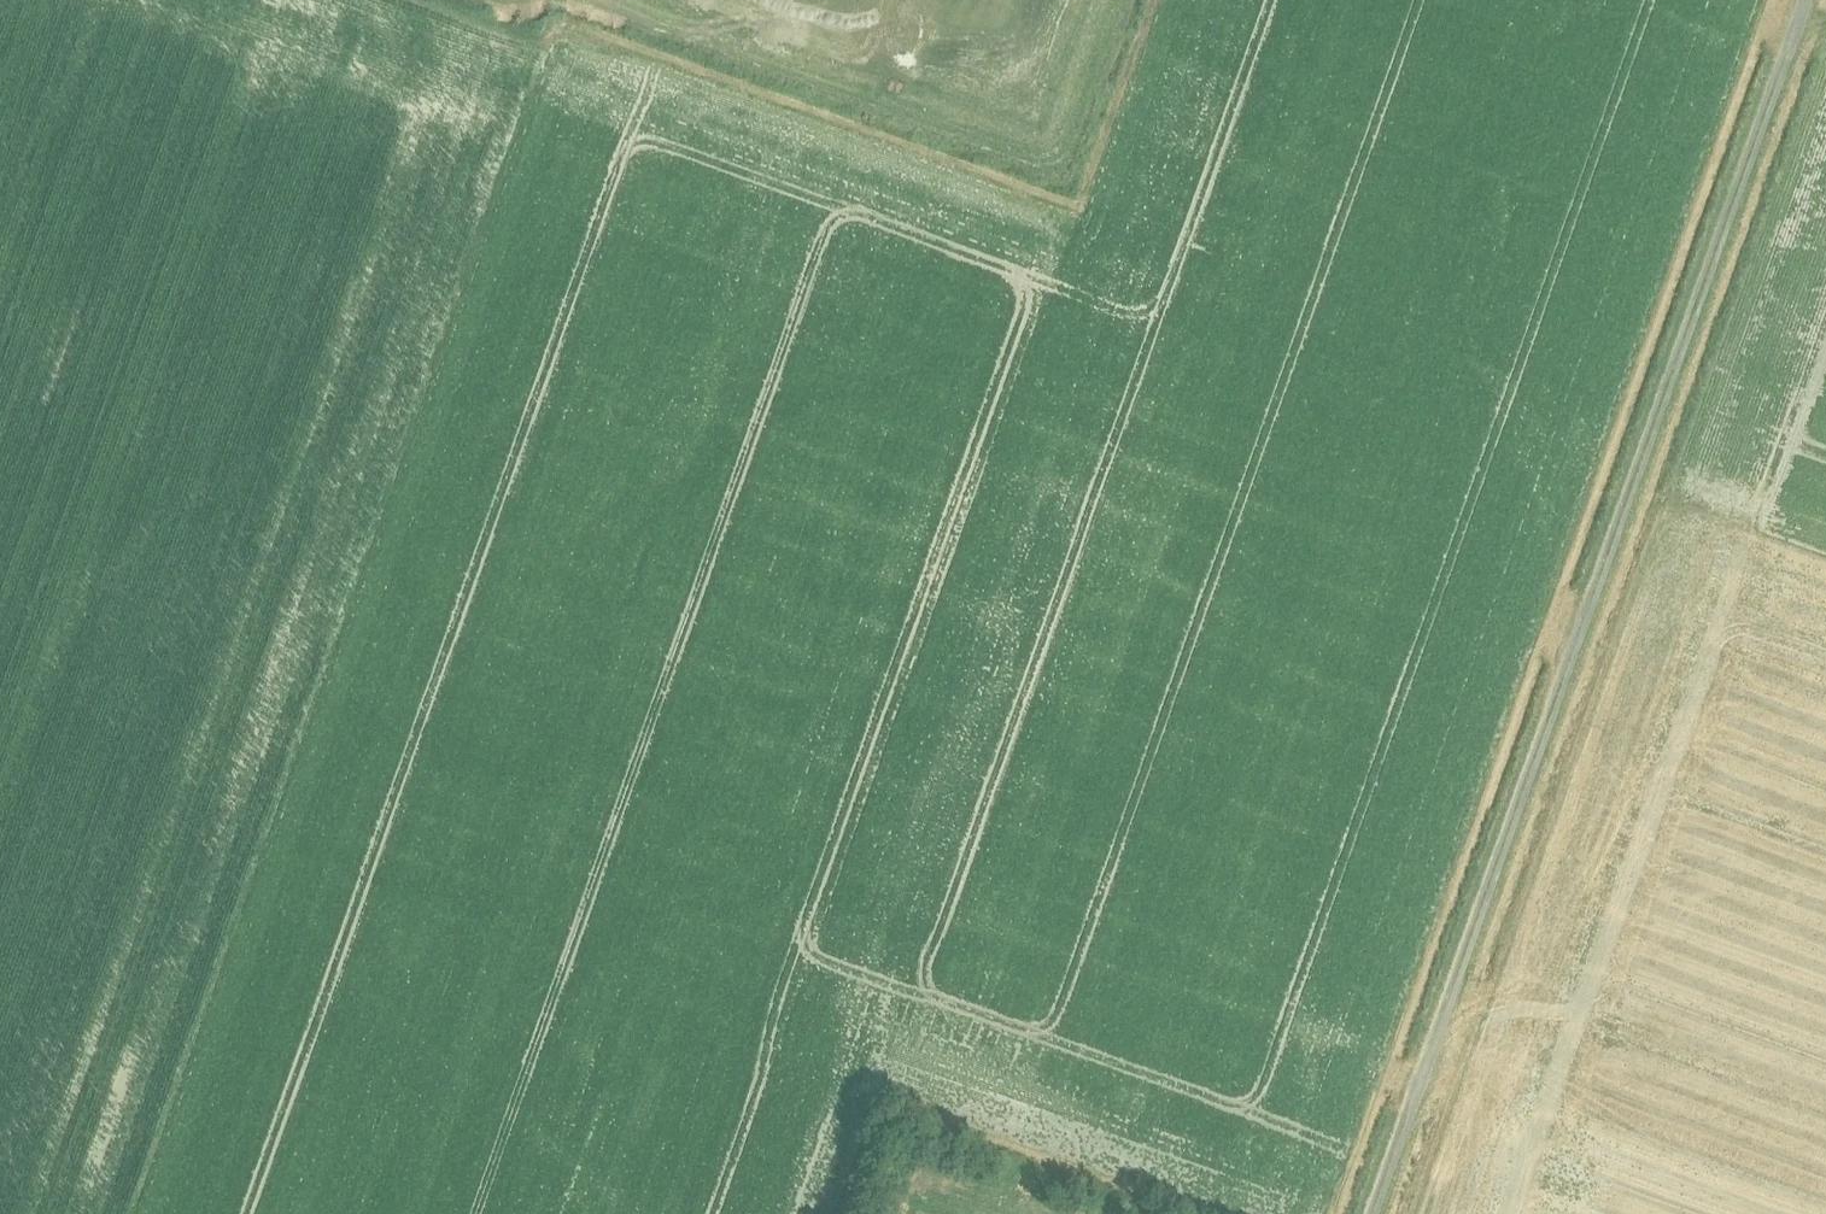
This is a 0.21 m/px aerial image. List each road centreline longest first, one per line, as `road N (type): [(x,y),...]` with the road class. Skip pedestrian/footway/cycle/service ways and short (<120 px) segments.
road 1 (unclassified): [(1373,1213),(1804,0)]

